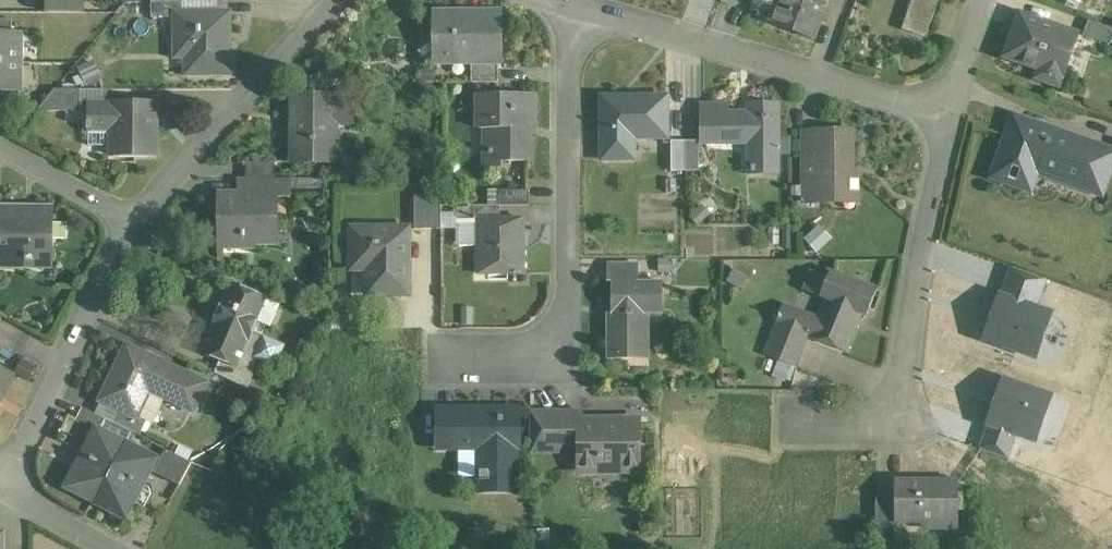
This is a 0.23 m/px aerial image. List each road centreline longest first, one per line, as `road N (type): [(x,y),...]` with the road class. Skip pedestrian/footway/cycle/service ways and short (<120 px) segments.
road 1 (residential): [(575,13),(568,308),(530,357),(475,358)]
road 2 (residential): [(948,113),(895,411),(871,428),(809,435)]
road 3 (residential): [(948,113),(575,13)]
road 4 (residential): [(337,0),(134,229)]
road 5 (residential): [(134,229),(0,487)]
road 6 (residential): [(0,145),(134,229)]
road 7 (residential): [(114,548),(0,489)]

